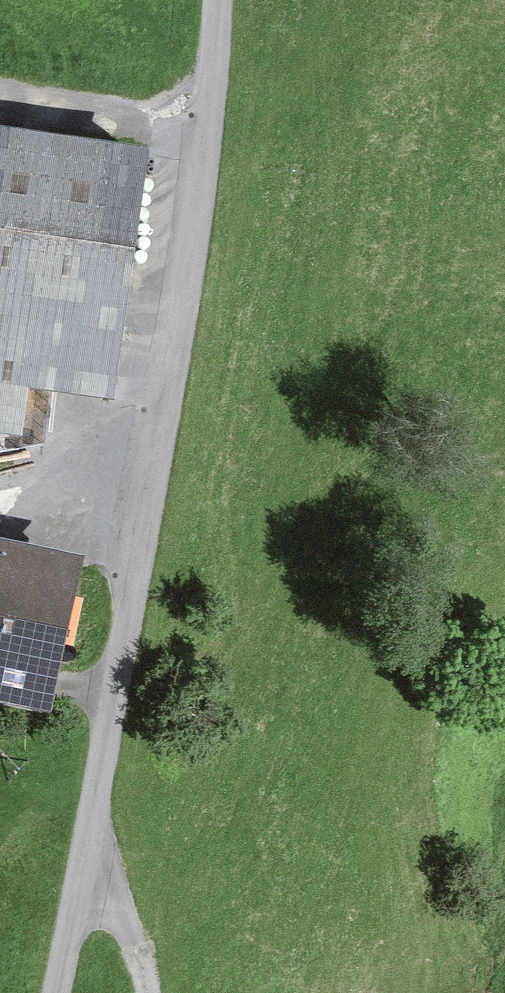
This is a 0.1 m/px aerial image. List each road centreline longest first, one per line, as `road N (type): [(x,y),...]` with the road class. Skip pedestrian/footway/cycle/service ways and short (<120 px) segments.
road 1 (track): [(227,0),(148,563),(88,869)]
road 2 (track): [(0,471),(156,503)]
road 3 (track): [(144,992),(128,936),(88,869)]
road 4 (track): [(88,869),(60,992)]

